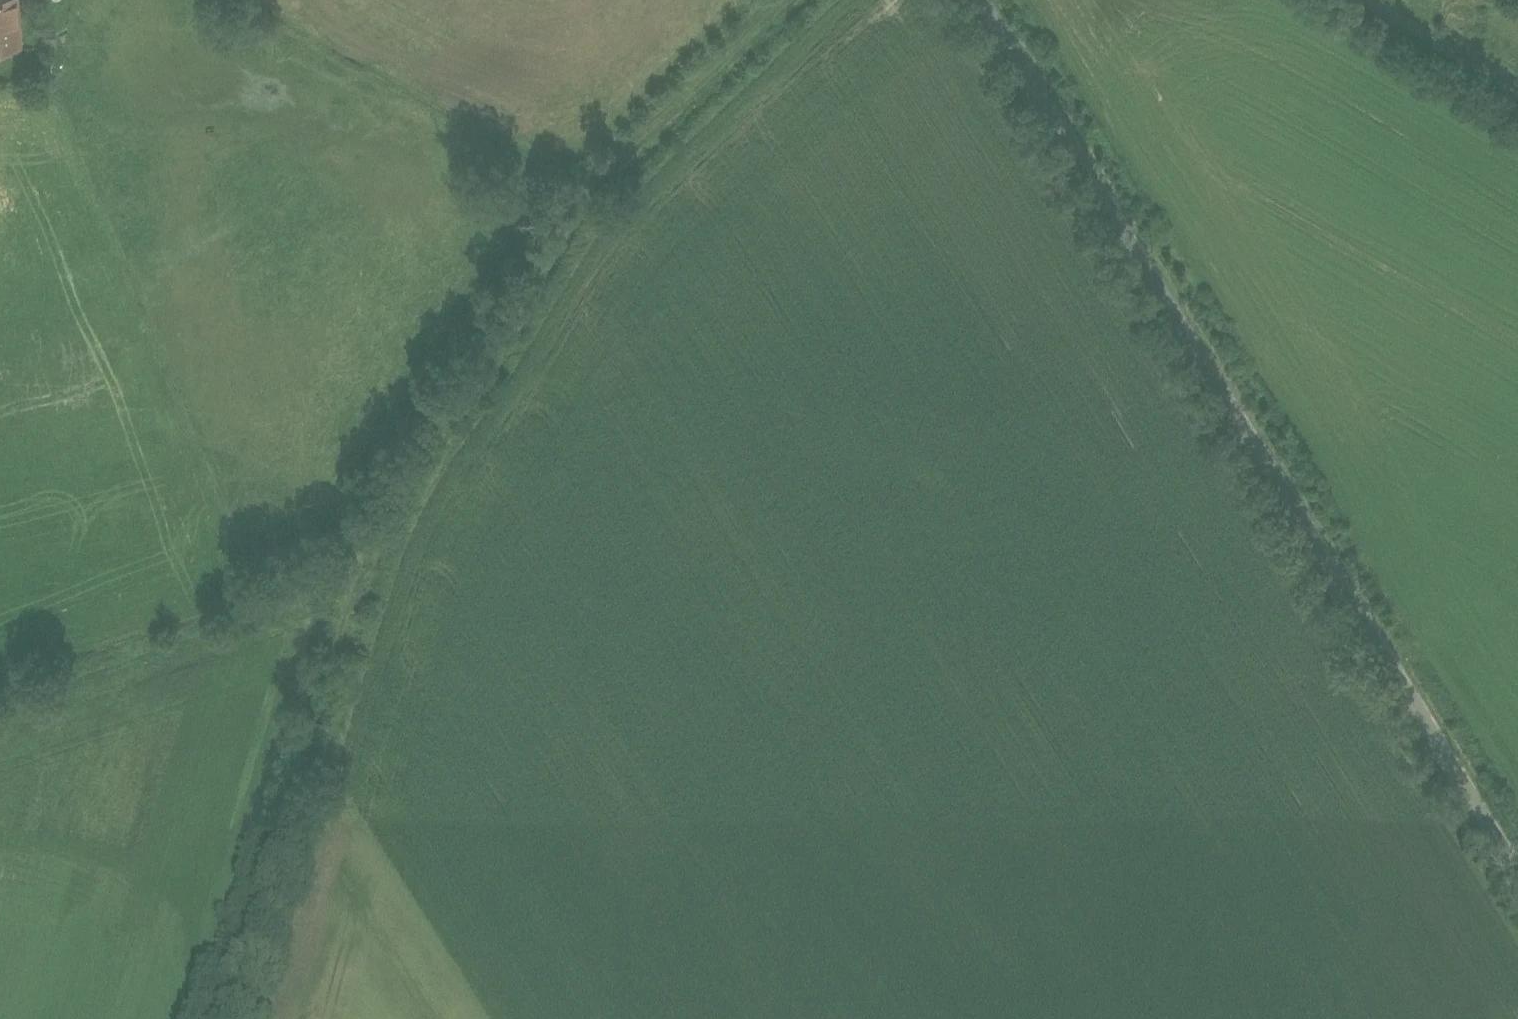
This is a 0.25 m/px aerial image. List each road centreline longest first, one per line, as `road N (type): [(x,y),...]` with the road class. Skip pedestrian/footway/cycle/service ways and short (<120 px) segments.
road 1 (unclassified): [(231,1018),(365,600),(432,439),(852,0)]
road 2 (unclassified): [(1517,855),(990,0)]
road 3 (unclassified): [(1517,88),(1367,0)]

